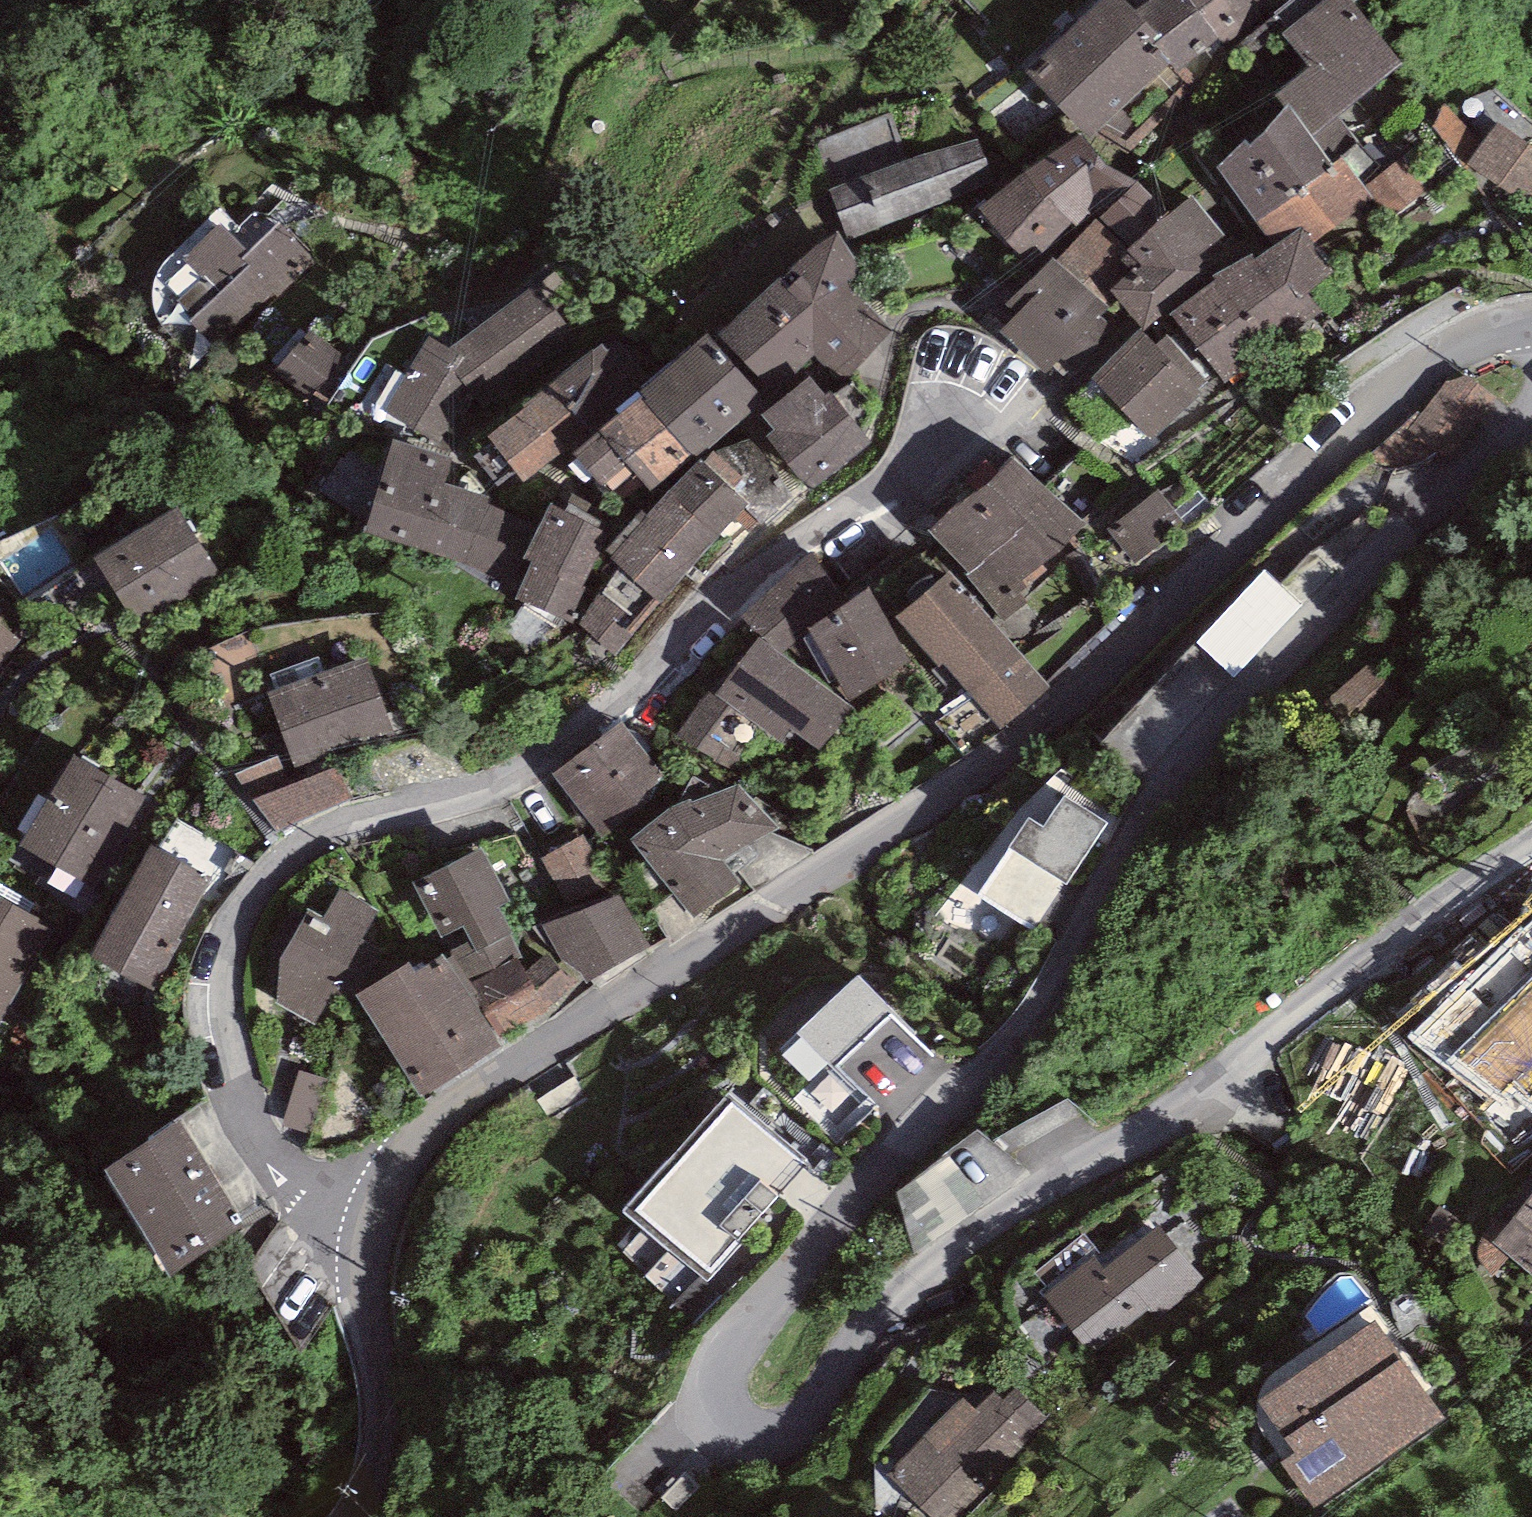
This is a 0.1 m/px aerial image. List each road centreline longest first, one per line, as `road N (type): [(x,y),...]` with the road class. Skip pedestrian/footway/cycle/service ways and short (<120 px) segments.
road 1 (residential): [(1531,419),(1187,763),(1028,1028),(914,1133),(727,1354),(715,1393),(728,1427),(768,1439),(804,1422),(892,1303),(1150,1127),(1531,846)]
road 2 (tertiary): [(376,1219),(390,1181),(449,1113),(815,885),(995,761),(1160,615),(1413,366),(1461,336),(1531,322)]
road 3 (residential): [(376,1219),(340,1209),(294,1180),(251,1103),(223,991),(234,927),(252,895),(311,844),(482,786),(615,706),(719,599),(955,424)]
road 4 (tertiary): [(358,1516),(381,1435),(367,1287),(376,1219)]
road 5 (track): [(1023,440),(955,424),(877,389),(897,329)]

